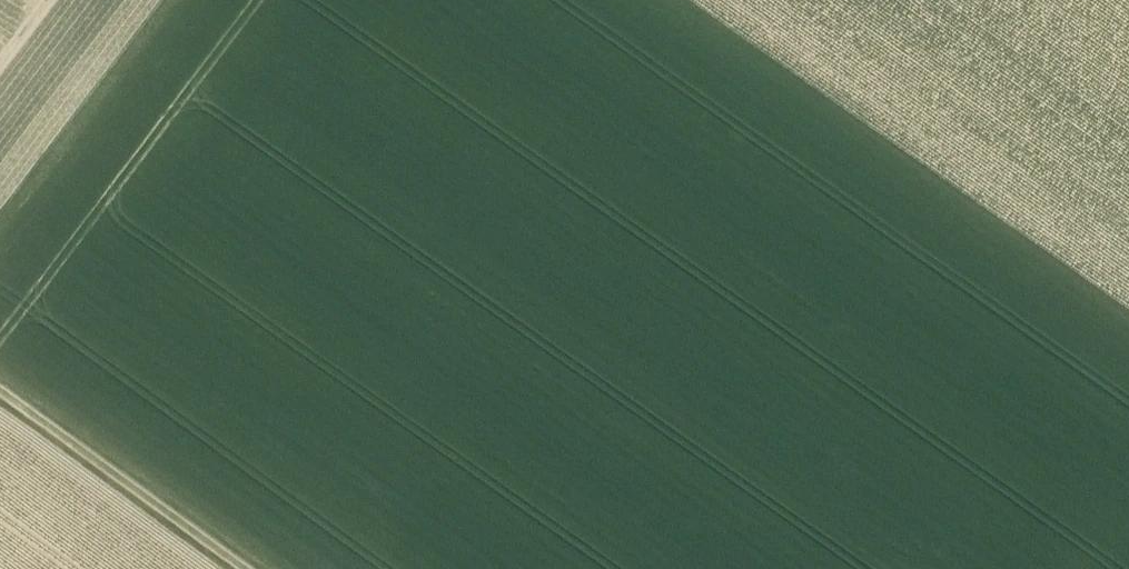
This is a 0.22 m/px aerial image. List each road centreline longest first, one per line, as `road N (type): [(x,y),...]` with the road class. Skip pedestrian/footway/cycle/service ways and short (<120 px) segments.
road 1 (track): [(248,568),(0,387)]

